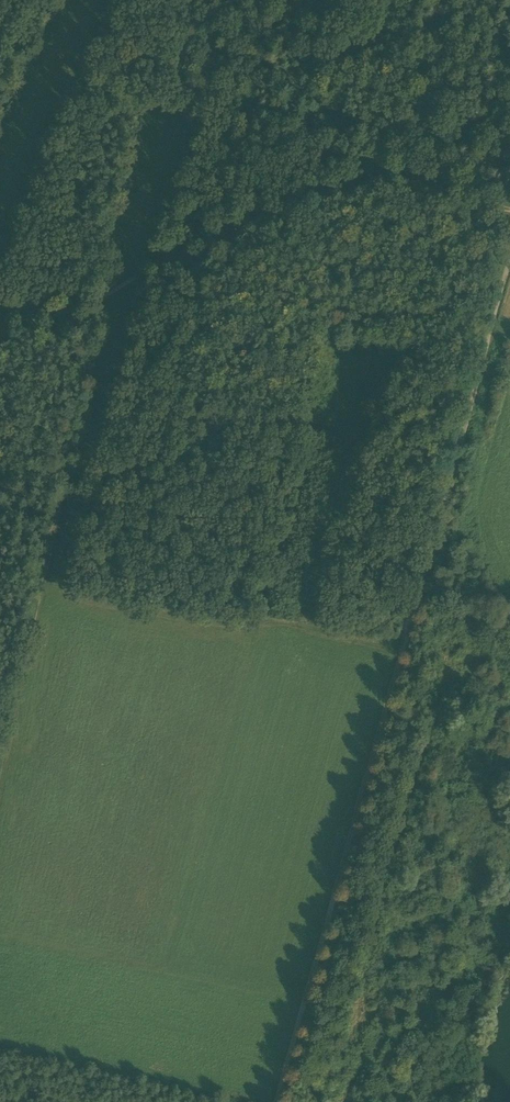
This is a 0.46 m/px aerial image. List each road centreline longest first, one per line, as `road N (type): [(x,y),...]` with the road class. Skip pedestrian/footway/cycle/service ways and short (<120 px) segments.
road 1 (track): [(509,248),(277,1101)]
road 2 (track): [(103,291),(0,778)]
road 3 (track): [(141,109),(103,291)]

